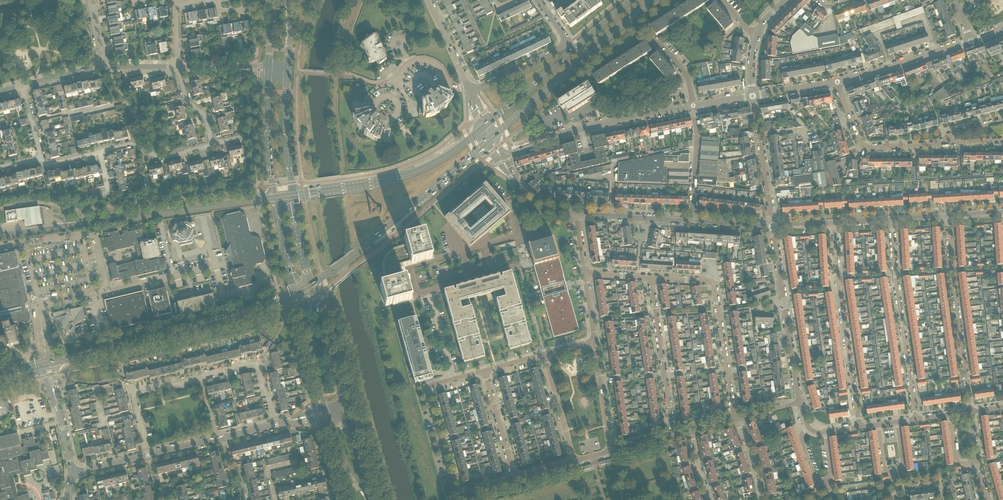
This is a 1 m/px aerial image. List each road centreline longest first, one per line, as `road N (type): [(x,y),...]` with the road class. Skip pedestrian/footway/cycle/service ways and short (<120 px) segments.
road 1 (primary): [(275,199),(0,237)]
road 2 (residential): [(148,456),(134,398),(141,389),(259,365),(275,425)]
road 3 (primary): [(53,363),(240,317),(294,293)]
road 4 (primary): [(312,284),(487,142)]
road 5 (primary): [(494,136),(652,0)]
road 6 (residential): [(860,427),(834,223)]
road 7 (primary): [(481,130),(412,174),(293,196)]
road 8 (residential): [(891,219),(916,420)]
road 9 (residential): [(735,420),(714,286),(650,278)]
road 10 (residential): [(970,412),(947,216)]
road 11 (tertiary): [(505,157),(546,138),(693,106)]
road 12 (primary): [(632,0),(488,124)]
road 13 (residential): [(800,403),(773,227)]
road 14 (tertiary): [(471,92),(570,42),(537,0)]
road 15 (residential): [(674,437),(650,278)]
road 16 (residential): [(946,143),(867,147),(835,82)]
road 17 (residential): [(464,492),(453,491),(427,391),(454,379)]
road 18 (unclassified): [(103,287),(91,238),(0,247)]
road 19 (tertiary): [(835,82),(970,41)]
road 20 (residential): [(773,227),(752,96)]
road 21 (tertiary): [(148,456),(275,425)]
road 22 (secondary): [(346,408),(312,284)]
road 23 (secondary): [(293,196),(288,71)]
road 24 (secondary): [(268,75),(275,199)]
road 25 (unclassified): [(103,287),(224,264)]
road 26 (residential): [(825,432),(831,475),(824,482),(800,438),(808,426)]

